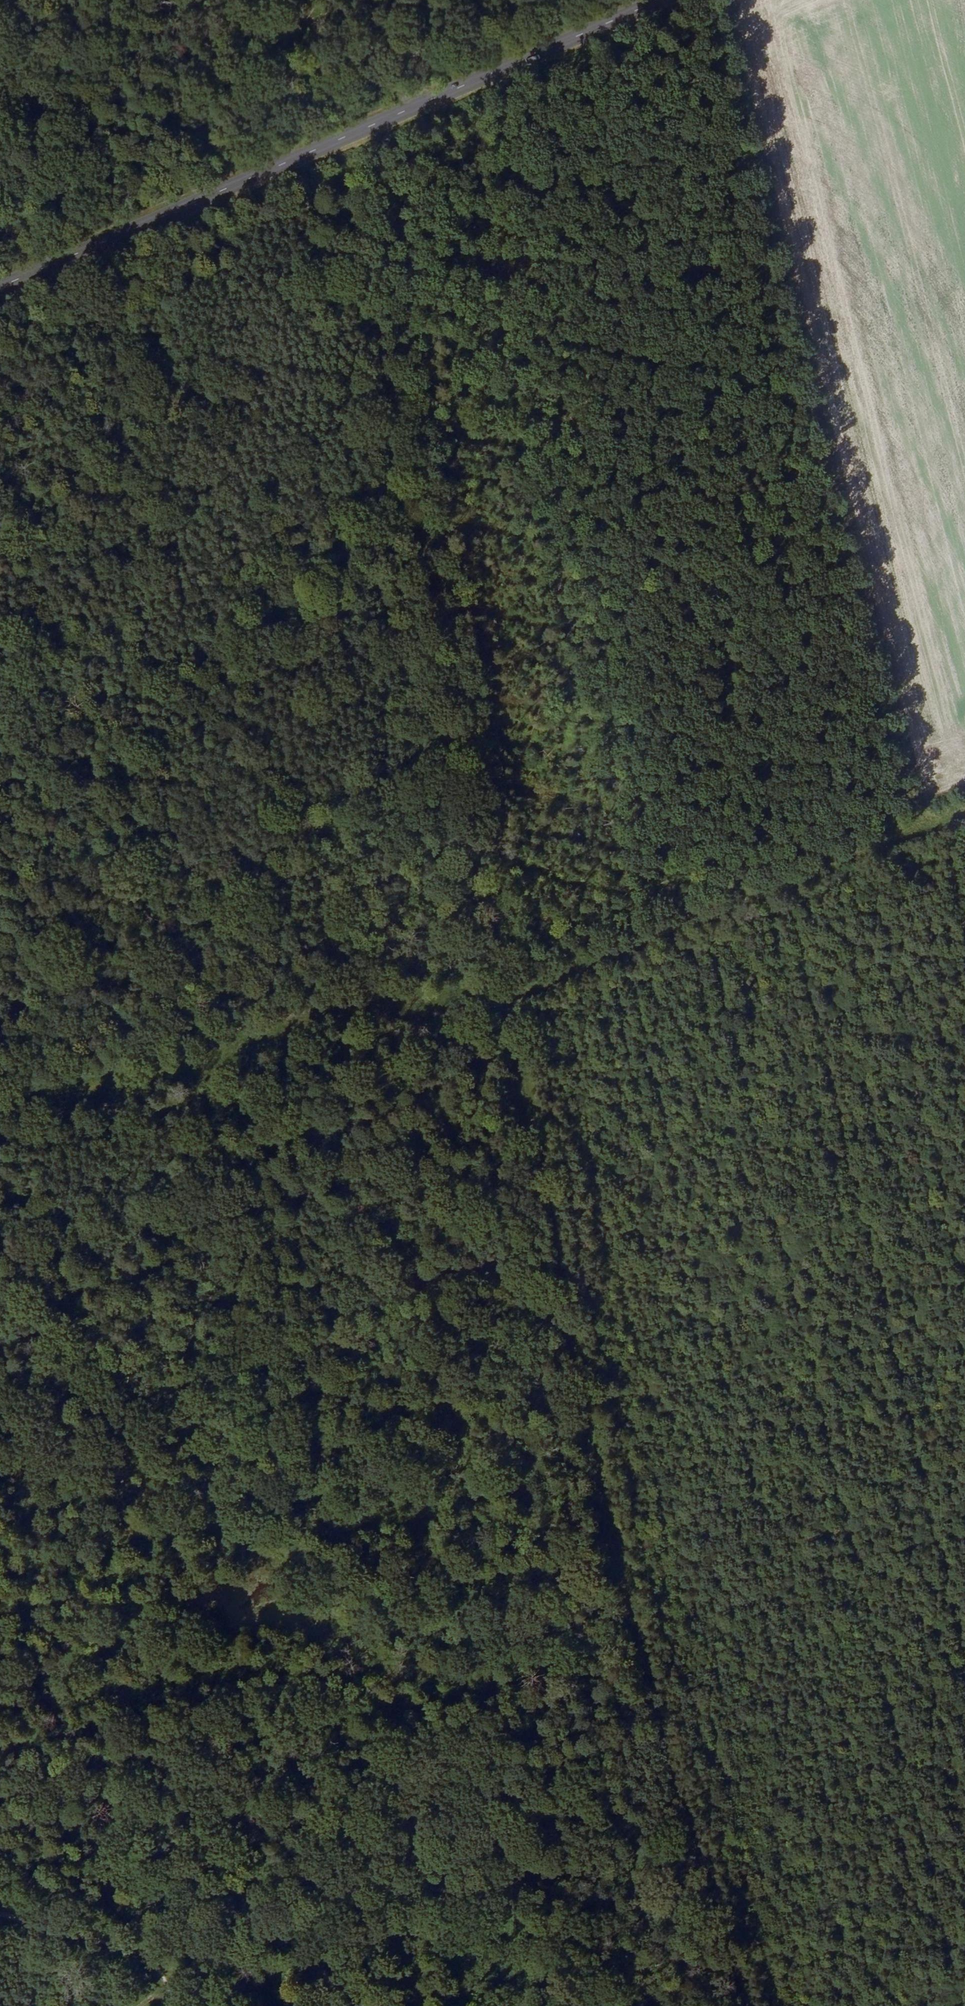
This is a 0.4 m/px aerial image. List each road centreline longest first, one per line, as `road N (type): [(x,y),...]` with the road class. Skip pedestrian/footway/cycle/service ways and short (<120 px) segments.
road 1 (track): [(745,2005),(662,1716),(602,1460),(545,1116),(508,1059),(492,1005),(500,910),(471,700),(341,142)]
road 2 (secondary): [(0,297),(667,0)]
road 3 (track): [(179,1981),(163,1958),(136,1945),(0,1913)]

